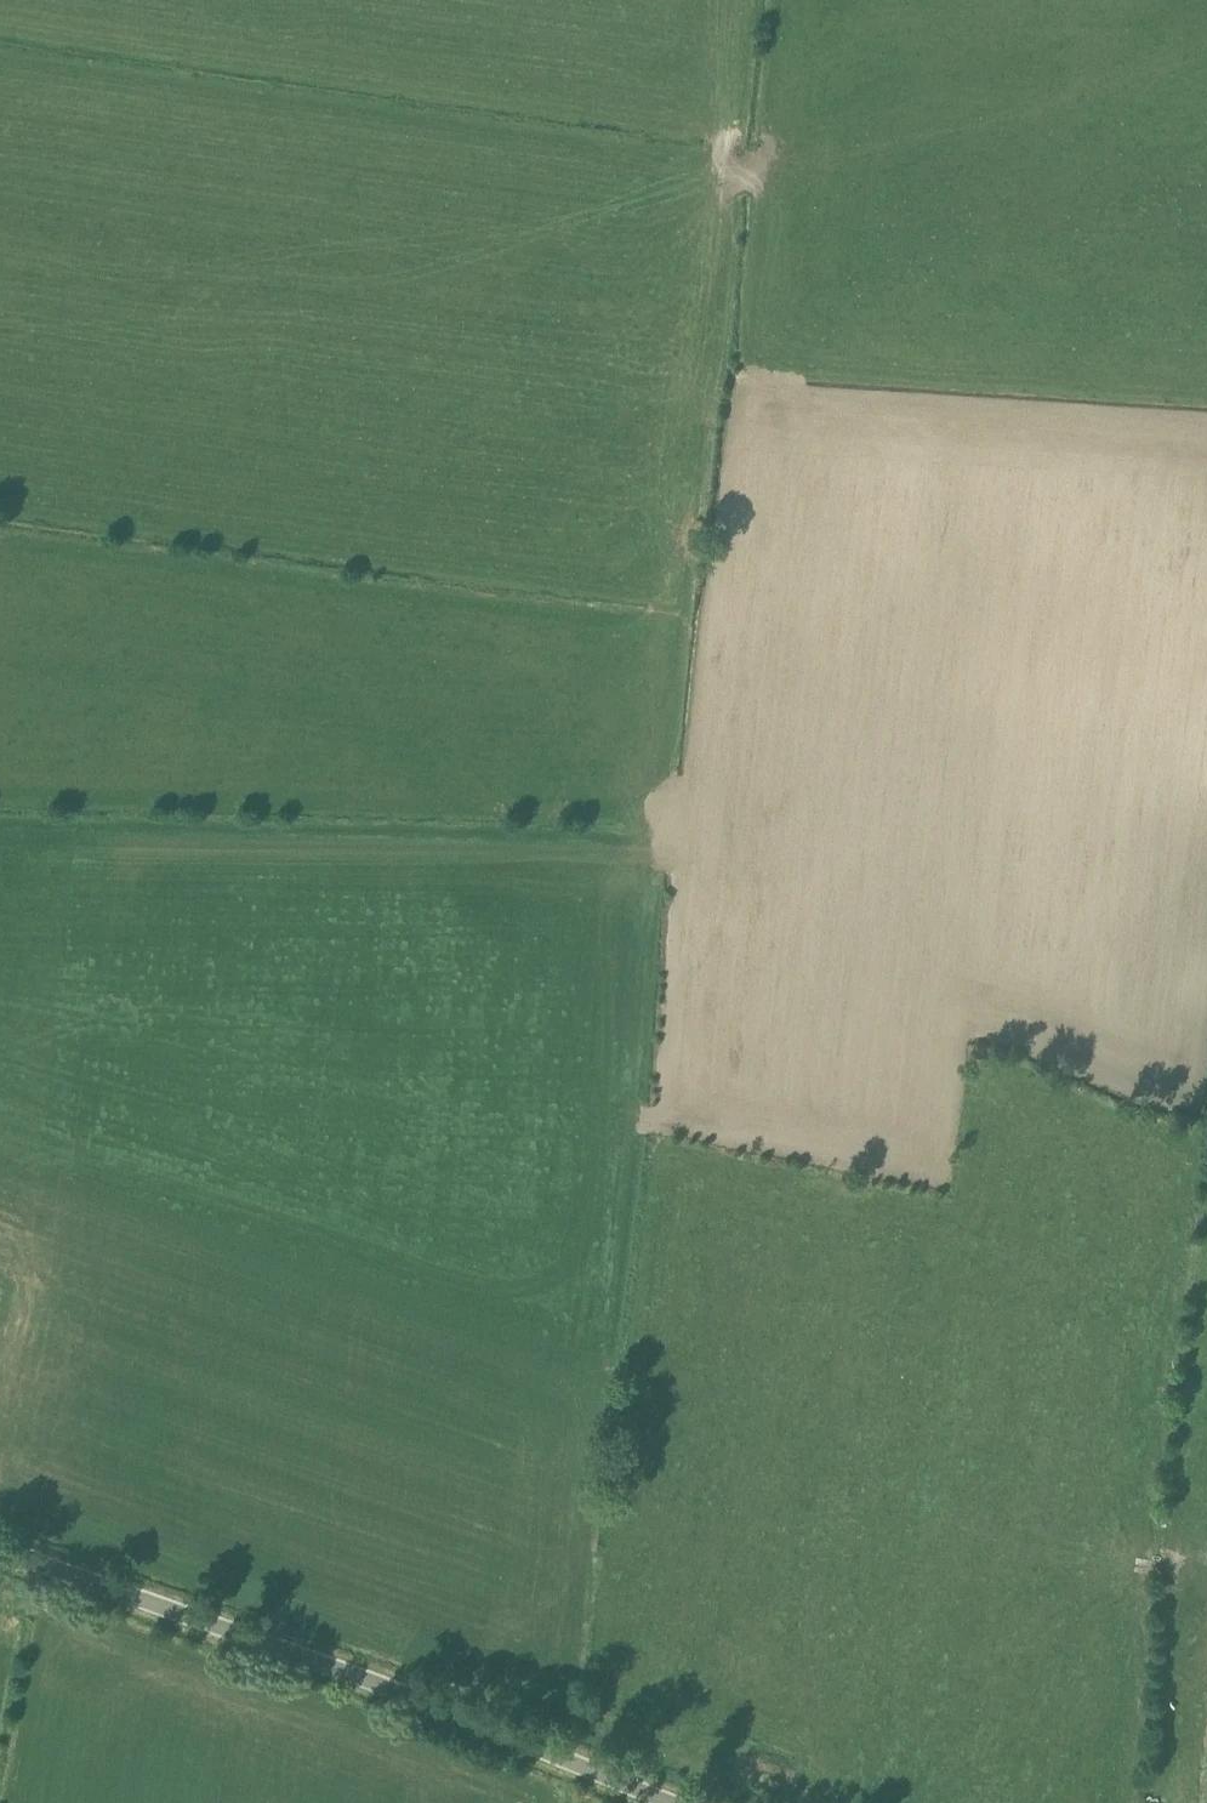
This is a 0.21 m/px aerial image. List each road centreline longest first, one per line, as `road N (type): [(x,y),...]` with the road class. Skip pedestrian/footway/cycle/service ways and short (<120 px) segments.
road 1 (unclassified): [(683,1802),(64,1567),(0,1553)]

